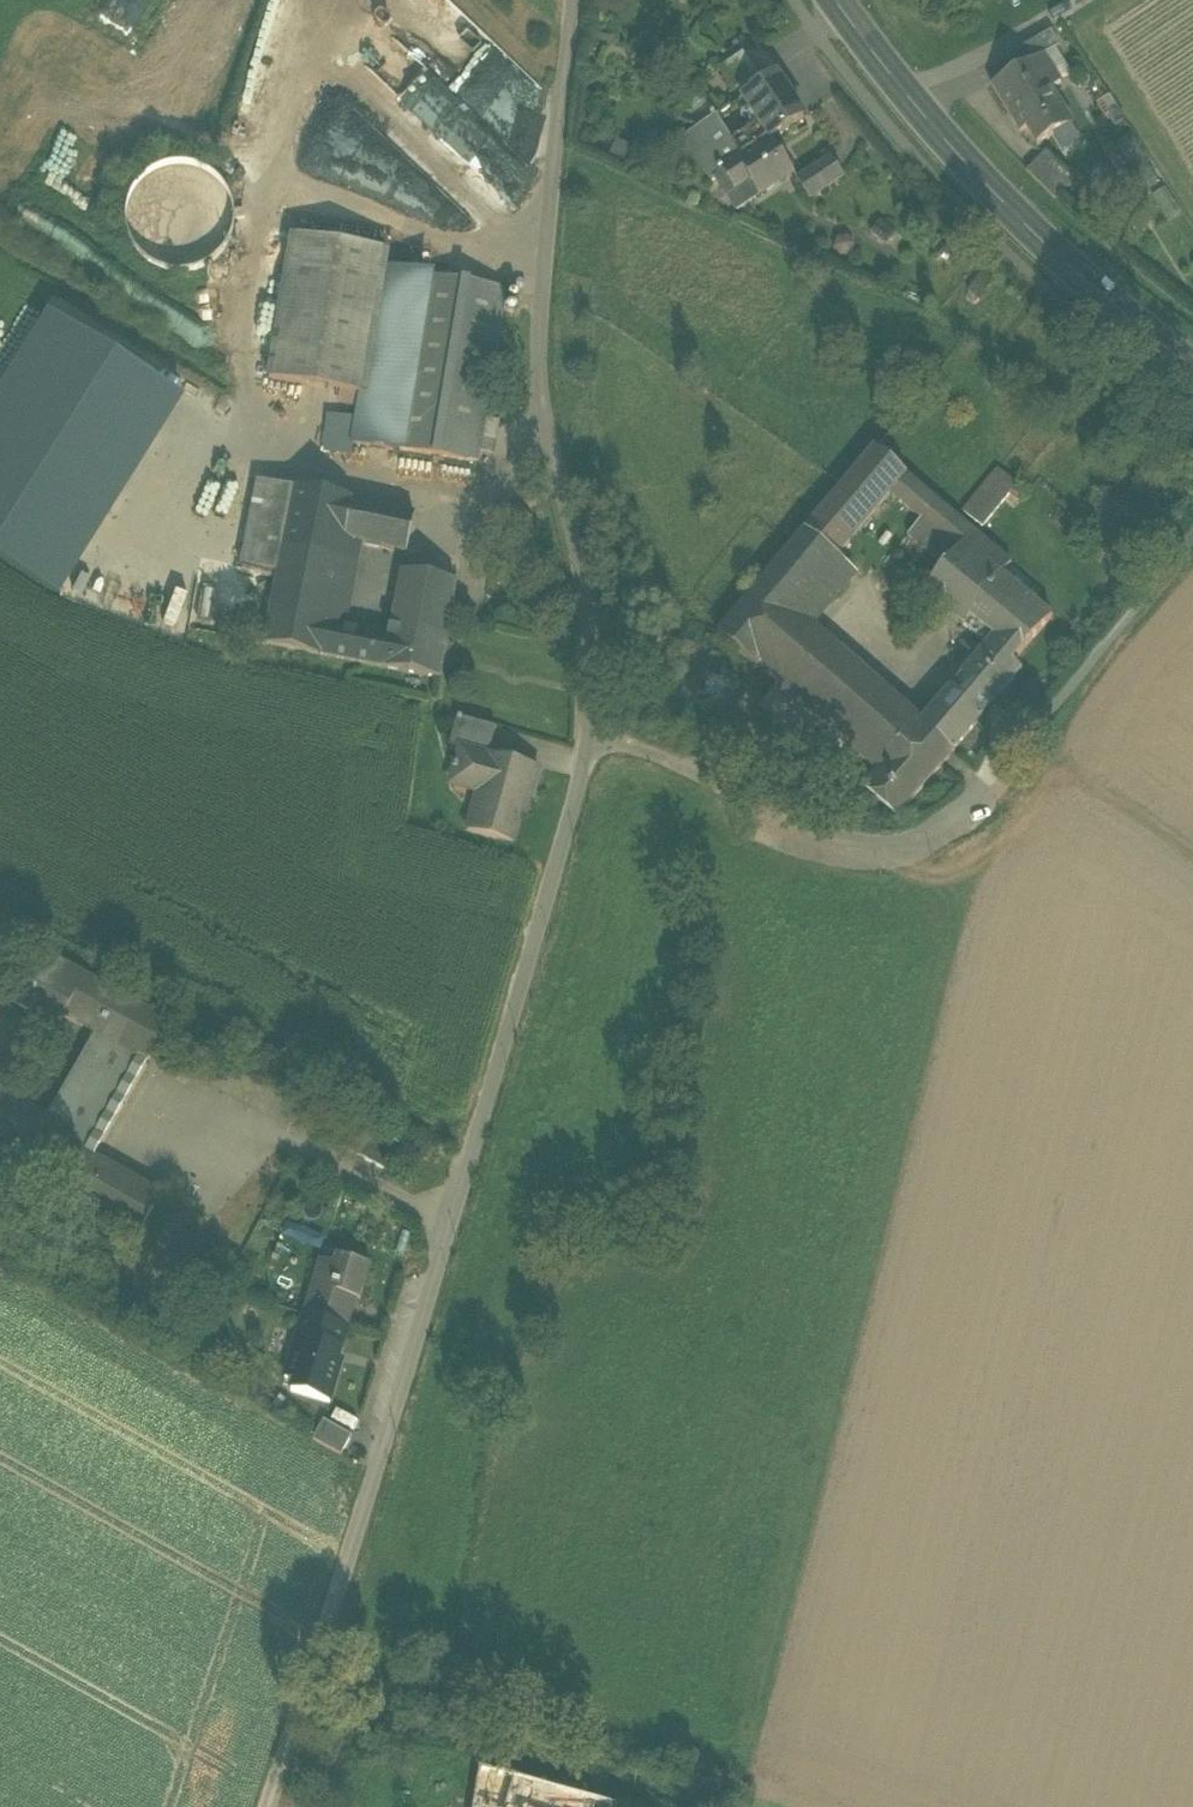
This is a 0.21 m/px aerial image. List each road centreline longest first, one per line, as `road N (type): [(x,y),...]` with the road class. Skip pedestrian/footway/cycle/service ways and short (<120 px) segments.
road 1 (unclassified): [(580,742),(553,874),(480,1131),(265,1806)]
road 2 (unclassified): [(573,0),(530,367),(595,638),(580,742)]
road 3 (secondary): [(1192,372),(1038,242),(931,130),(832,0)]
road 4 (unclassified): [(580,742),(697,772),(874,859),(953,833),(1029,742)]
road 5 (track): [(1029,742),(1192,862)]

